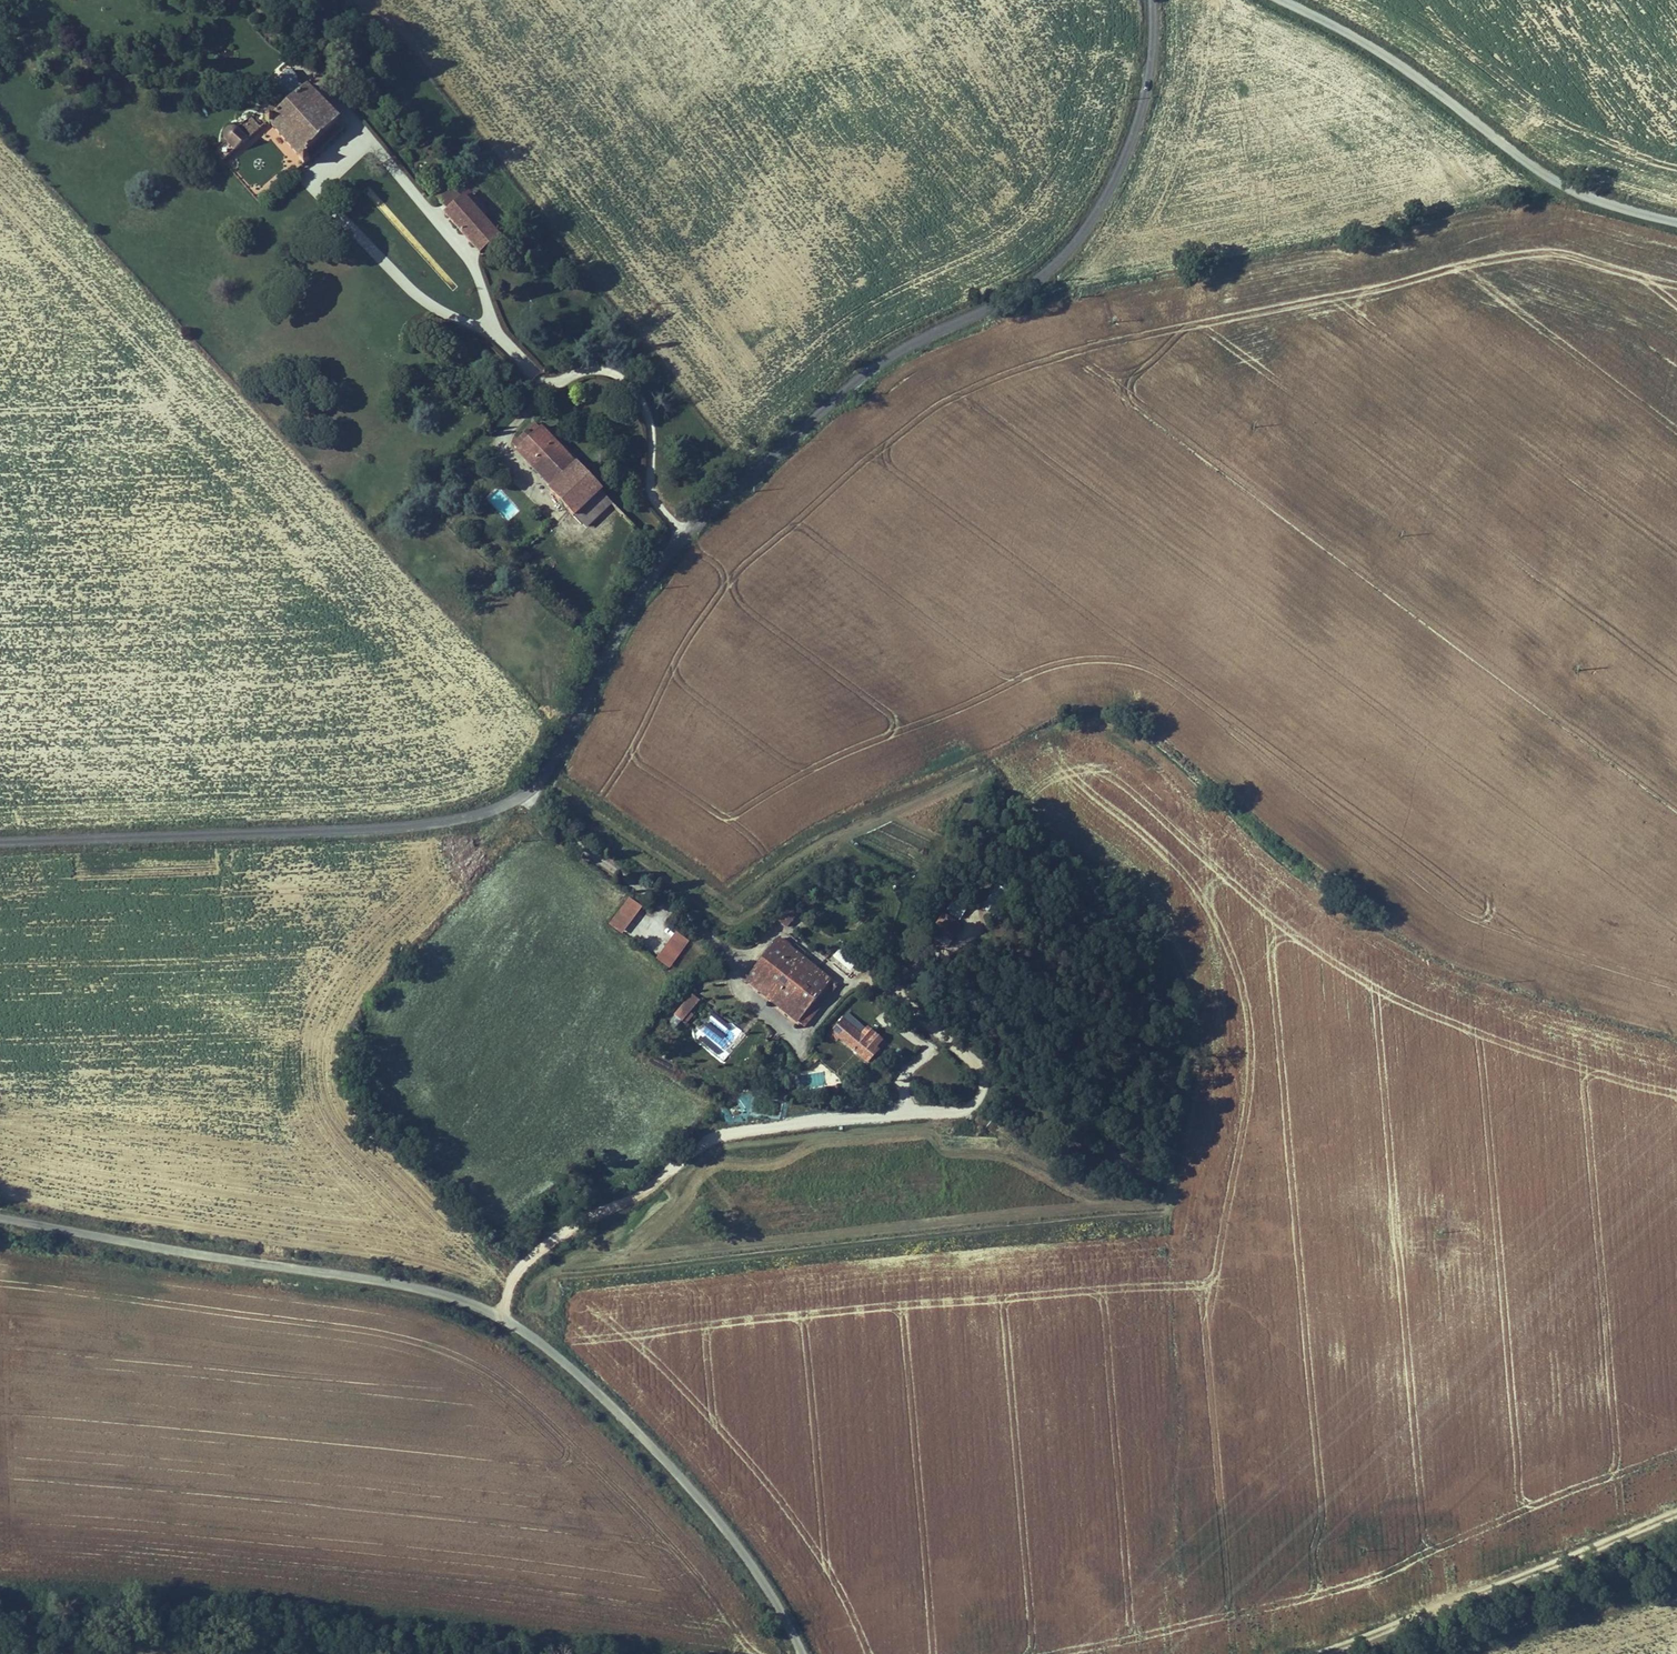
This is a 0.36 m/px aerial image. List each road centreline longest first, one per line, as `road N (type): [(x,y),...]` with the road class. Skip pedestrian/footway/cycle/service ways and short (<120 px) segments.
road 1 (tertiary): [(1153,0),(1150,71),(1136,126),(1074,243),(1013,295),(864,374),(688,534),(630,608),(556,758),(522,796),(453,819),(379,829),(0,842)]
road 2 (tertiary): [(0,1217),(420,1289),(491,1312),(558,1356),(704,1502),(771,1594),(802,1653)]
road 3 (unclassified): [(1282,0),(1382,54),(1564,186),(1676,223)]
road 4 (track): [(1318,1653),(1676,1512)]
road 5 (track): [(522,796),(737,962)]

